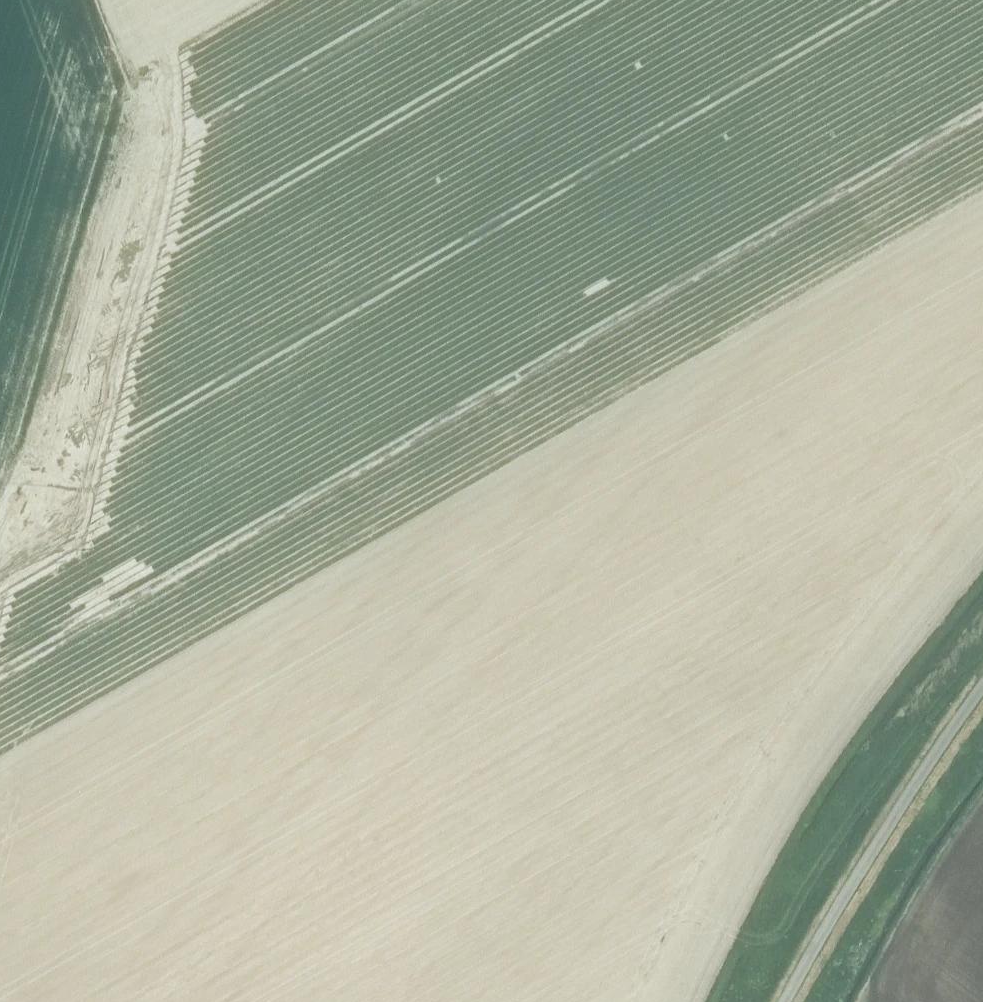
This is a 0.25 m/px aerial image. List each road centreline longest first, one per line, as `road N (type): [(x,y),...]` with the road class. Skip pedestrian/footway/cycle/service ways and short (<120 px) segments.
road 1 (unclassified): [(769,1001),(813,921),(982,680)]

